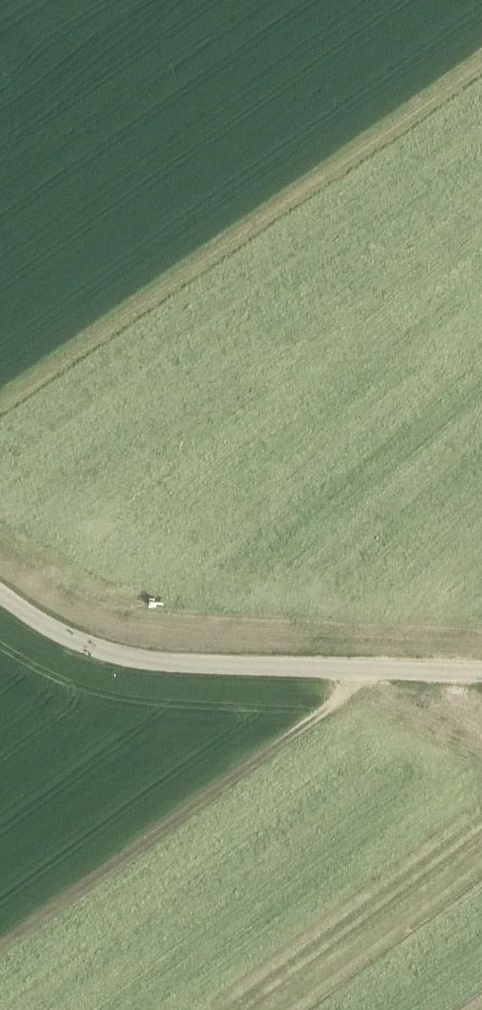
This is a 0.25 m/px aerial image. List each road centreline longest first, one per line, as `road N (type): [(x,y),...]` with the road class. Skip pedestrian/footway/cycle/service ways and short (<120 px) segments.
road 1 (unclassified): [(0,588),(110,649),(220,662),(481,672)]
road 2 (track): [(374,669),(0,948)]

